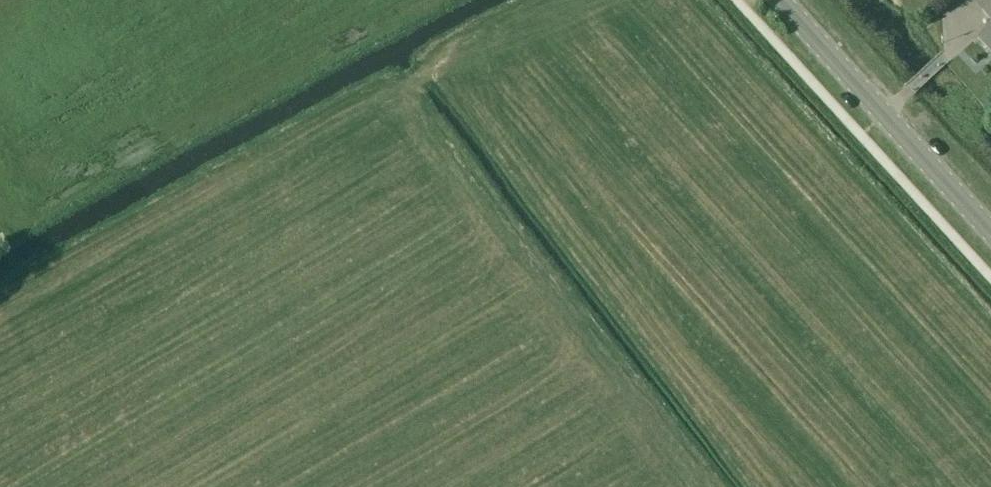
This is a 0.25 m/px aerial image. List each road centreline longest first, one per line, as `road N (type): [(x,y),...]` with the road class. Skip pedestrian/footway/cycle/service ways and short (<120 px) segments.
road 1 (tertiary): [(990,232),(780,0)]

